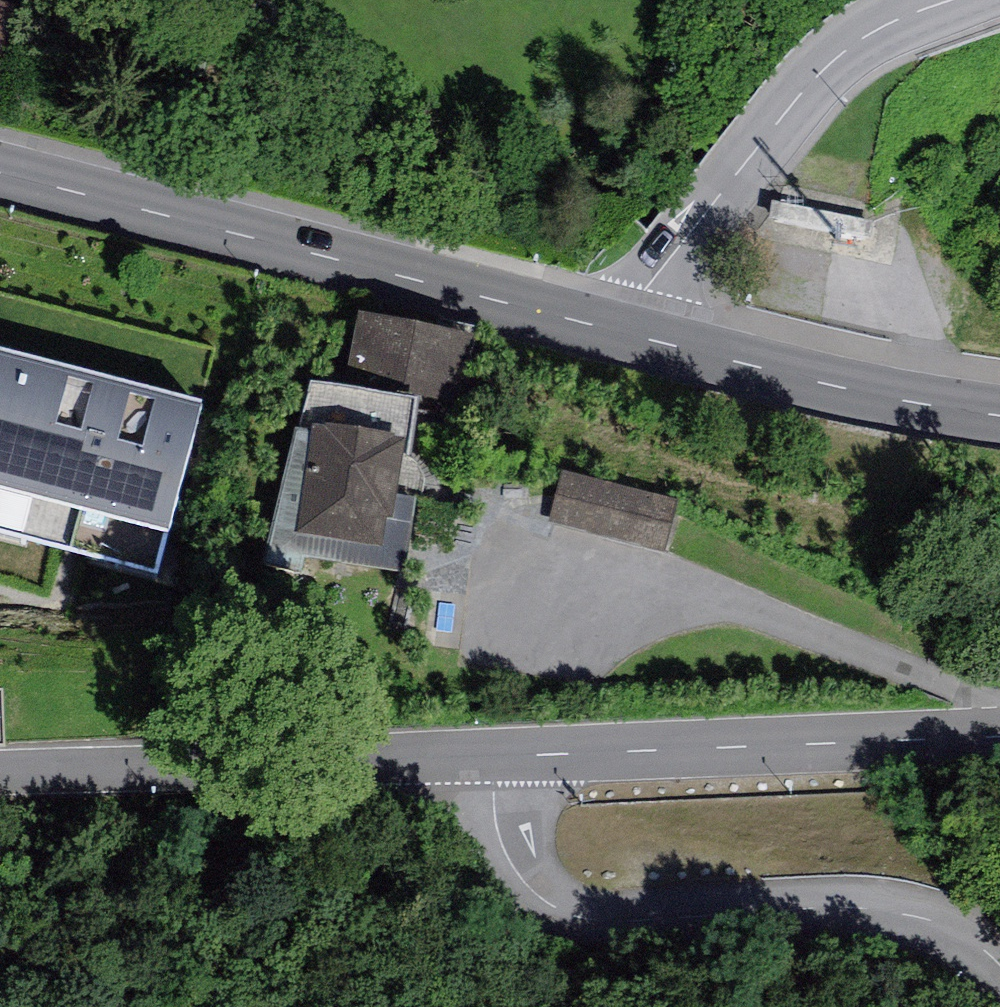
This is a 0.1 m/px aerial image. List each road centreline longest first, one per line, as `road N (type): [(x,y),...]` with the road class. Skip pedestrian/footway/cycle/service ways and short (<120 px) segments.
road 1 (primary): [(256,1006),(448,768),(706,481),(885,307),(999,217)]
road 2 (residential): [(0,161),(630,313)]
road 3 (residential): [(999,971),(957,929),(856,905),(642,921),(549,908),(497,842),(492,756)]
road 4 (residential): [(999,735),(492,756)]
road 5 (residential): [(492,756),(0,775)]
road 6 (residential): [(630,313),(833,60),(897,17),(973,0)]
road 7 (residential): [(999,392),(630,313)]

